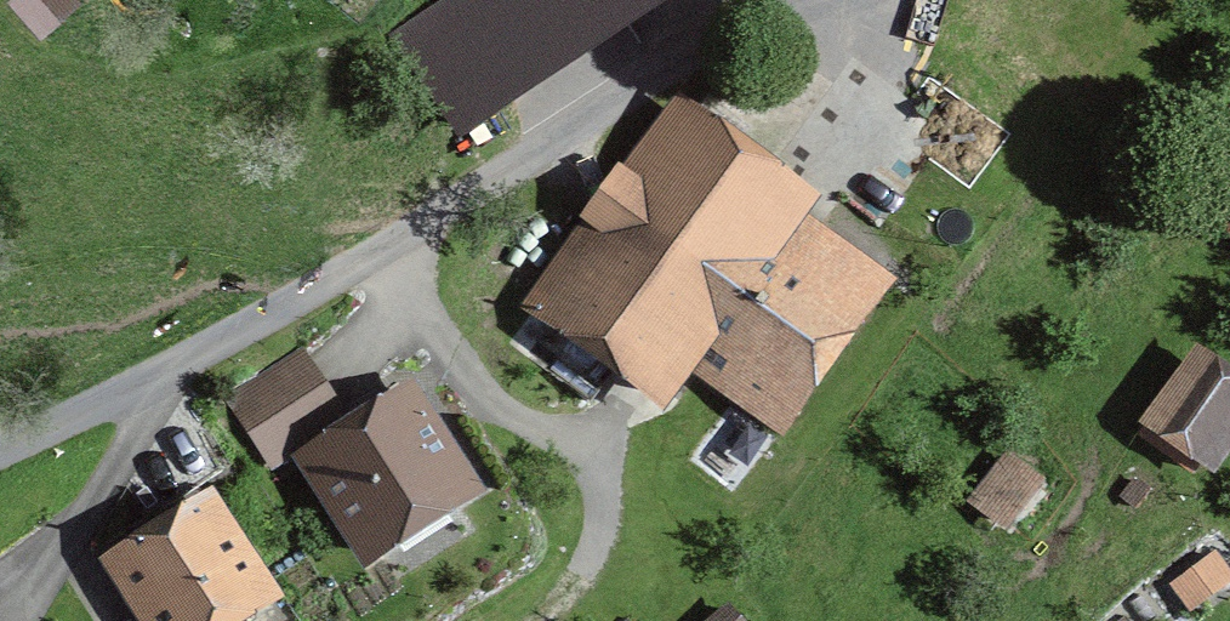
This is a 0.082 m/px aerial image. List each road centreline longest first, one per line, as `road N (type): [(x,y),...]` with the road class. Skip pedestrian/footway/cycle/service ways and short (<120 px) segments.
road 1 (unclassified): [(0,453),(171,376),(823,0)]

